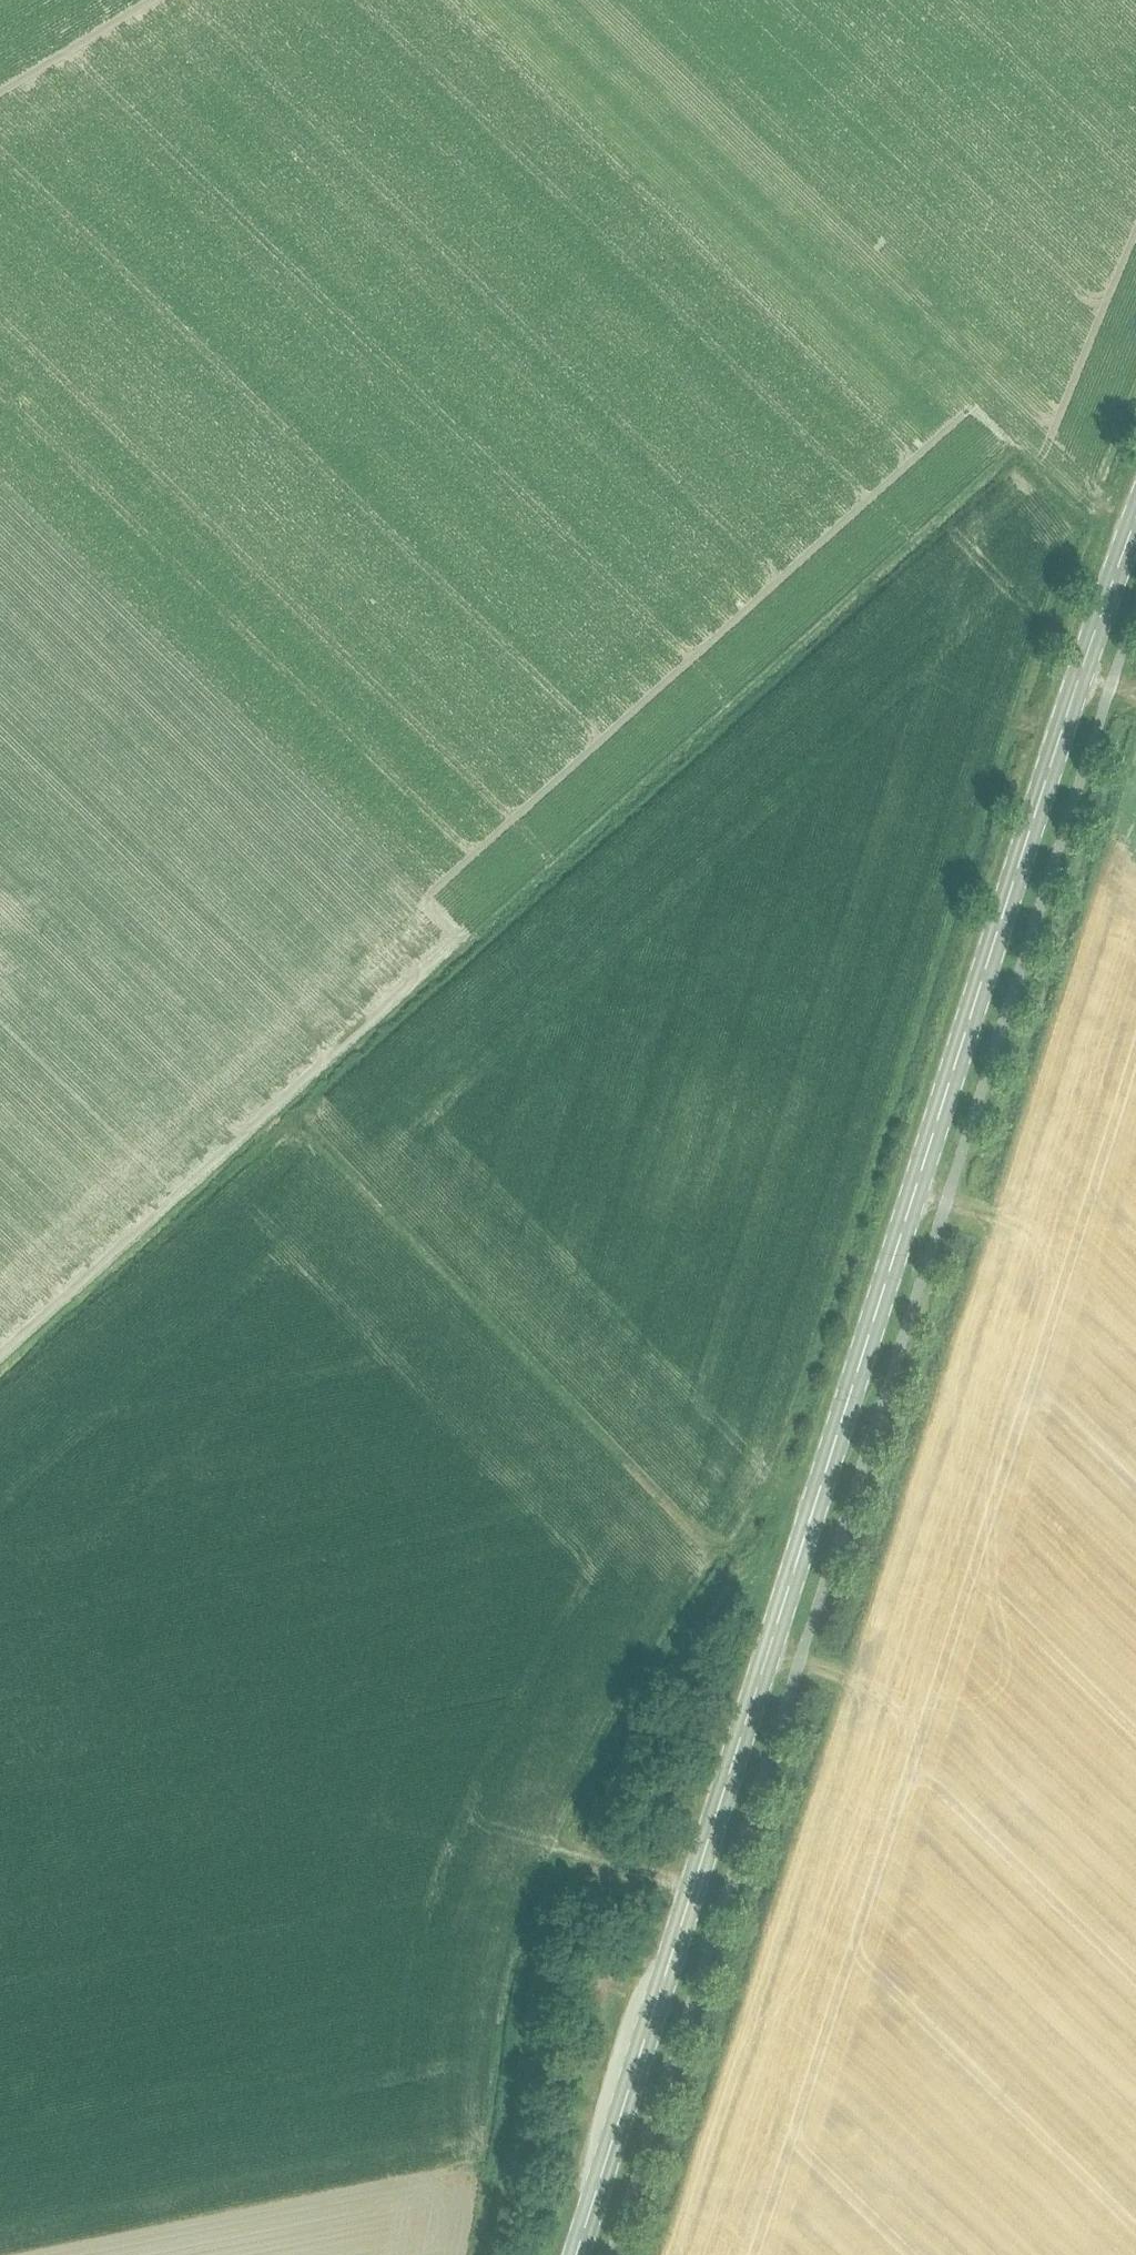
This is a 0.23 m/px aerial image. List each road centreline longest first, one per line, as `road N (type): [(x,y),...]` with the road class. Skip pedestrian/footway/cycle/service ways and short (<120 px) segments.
road 1 (tertiary): [(577,2254),(1073,699),(1135,533)]

